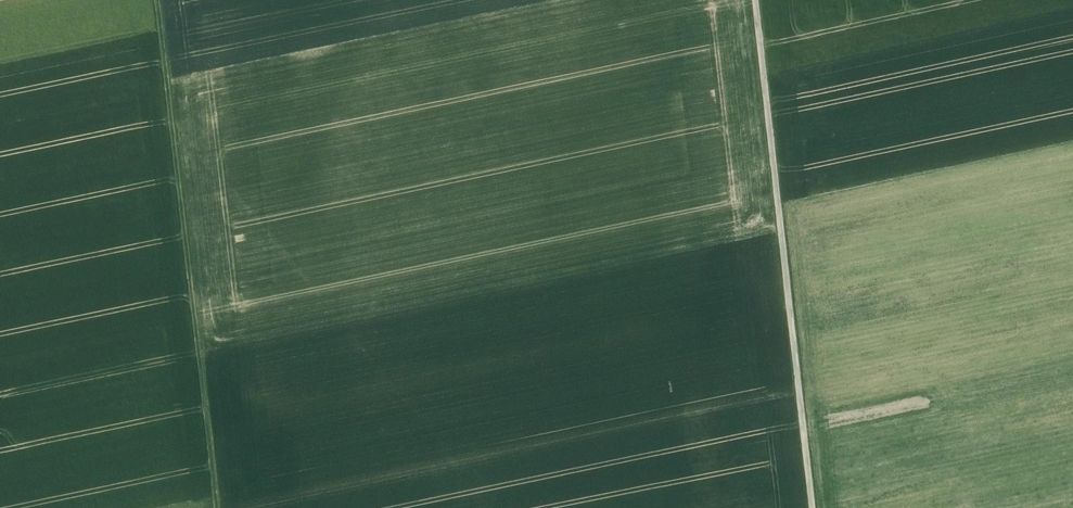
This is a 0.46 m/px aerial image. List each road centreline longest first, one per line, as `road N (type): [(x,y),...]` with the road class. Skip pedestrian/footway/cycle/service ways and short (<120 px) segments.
road 1 (track): [(814,507),(756,0)]
road 2 (track): [(215,507),(157,0)]

